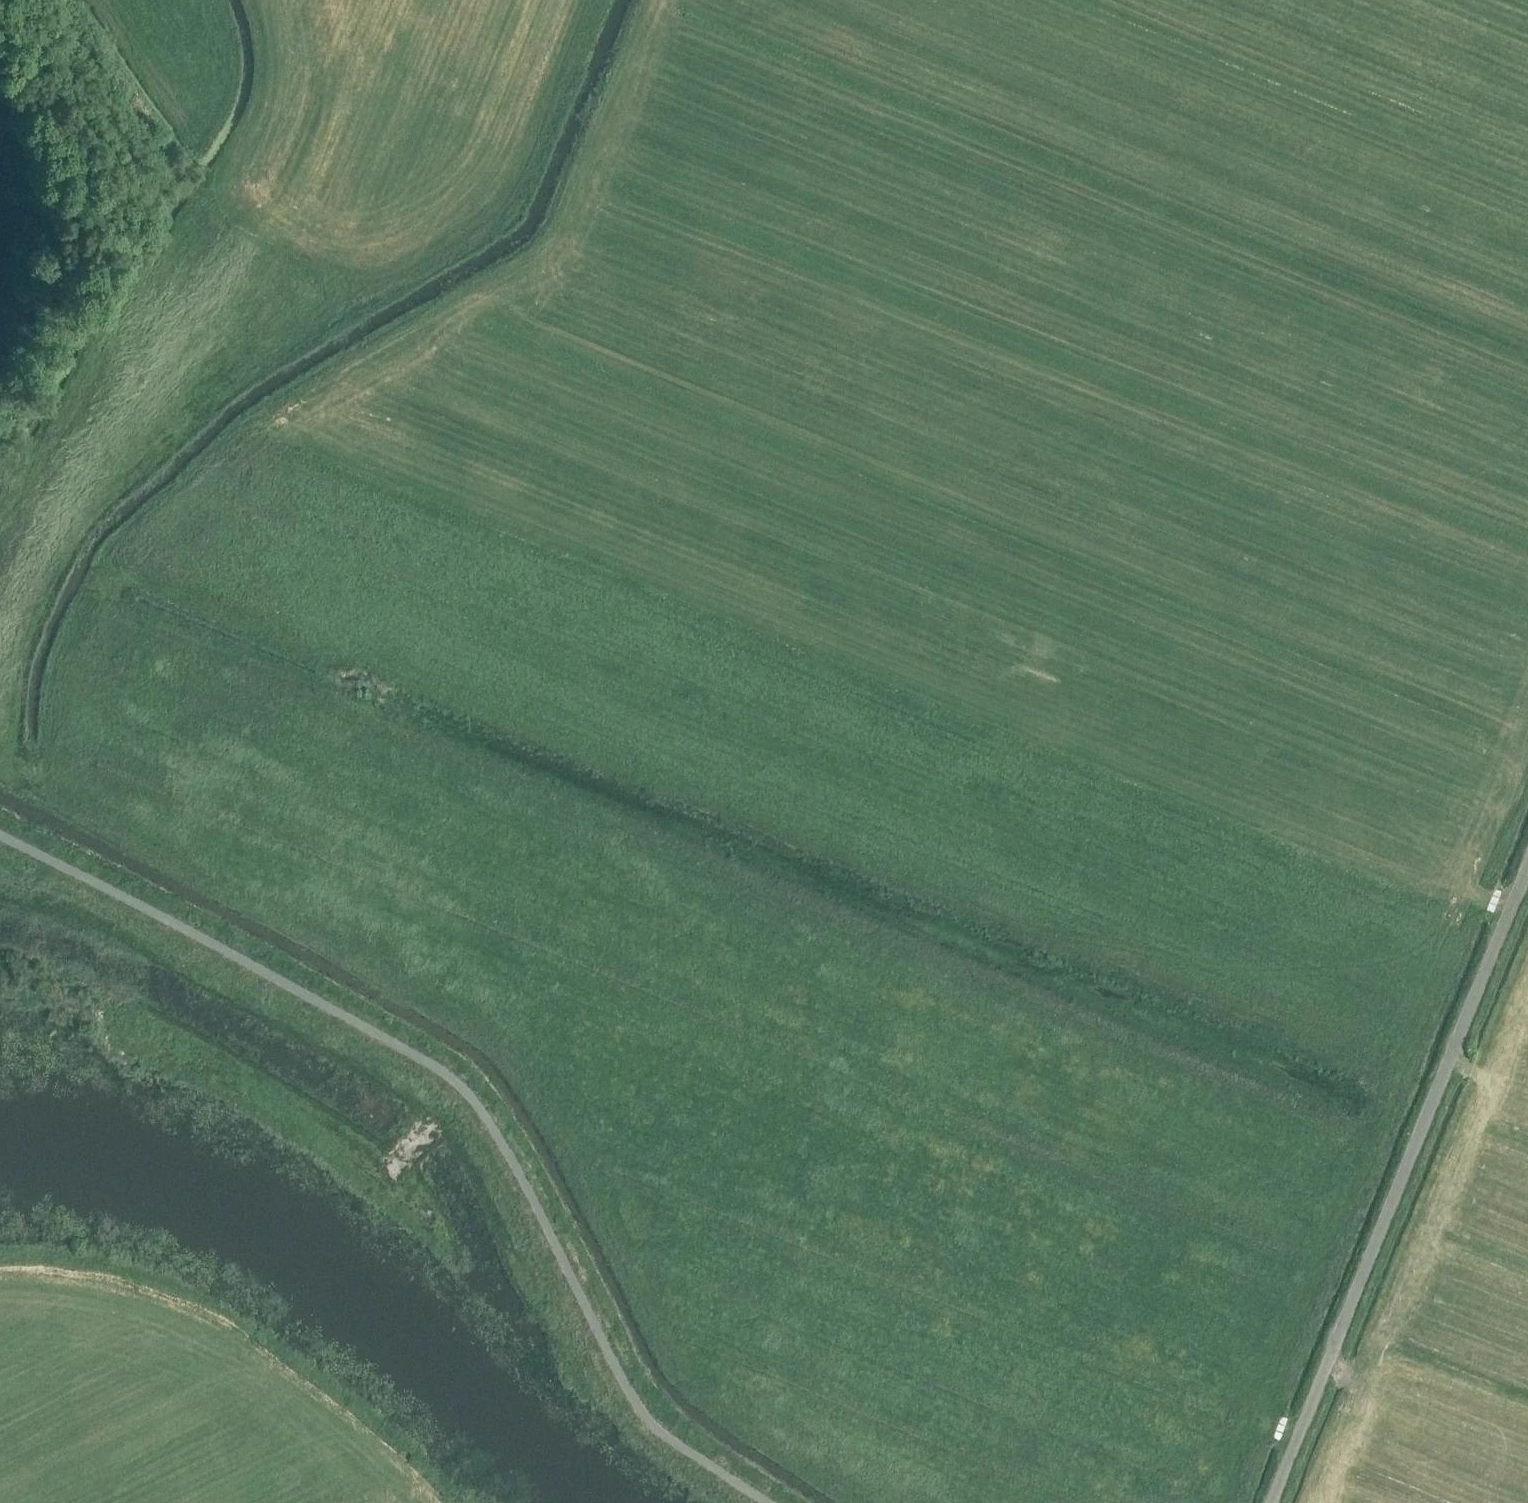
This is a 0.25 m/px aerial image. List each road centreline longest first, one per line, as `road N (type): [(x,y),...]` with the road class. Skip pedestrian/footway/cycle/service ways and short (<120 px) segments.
road 1 (unclassified): [(1272,1502),(1527,866)]

